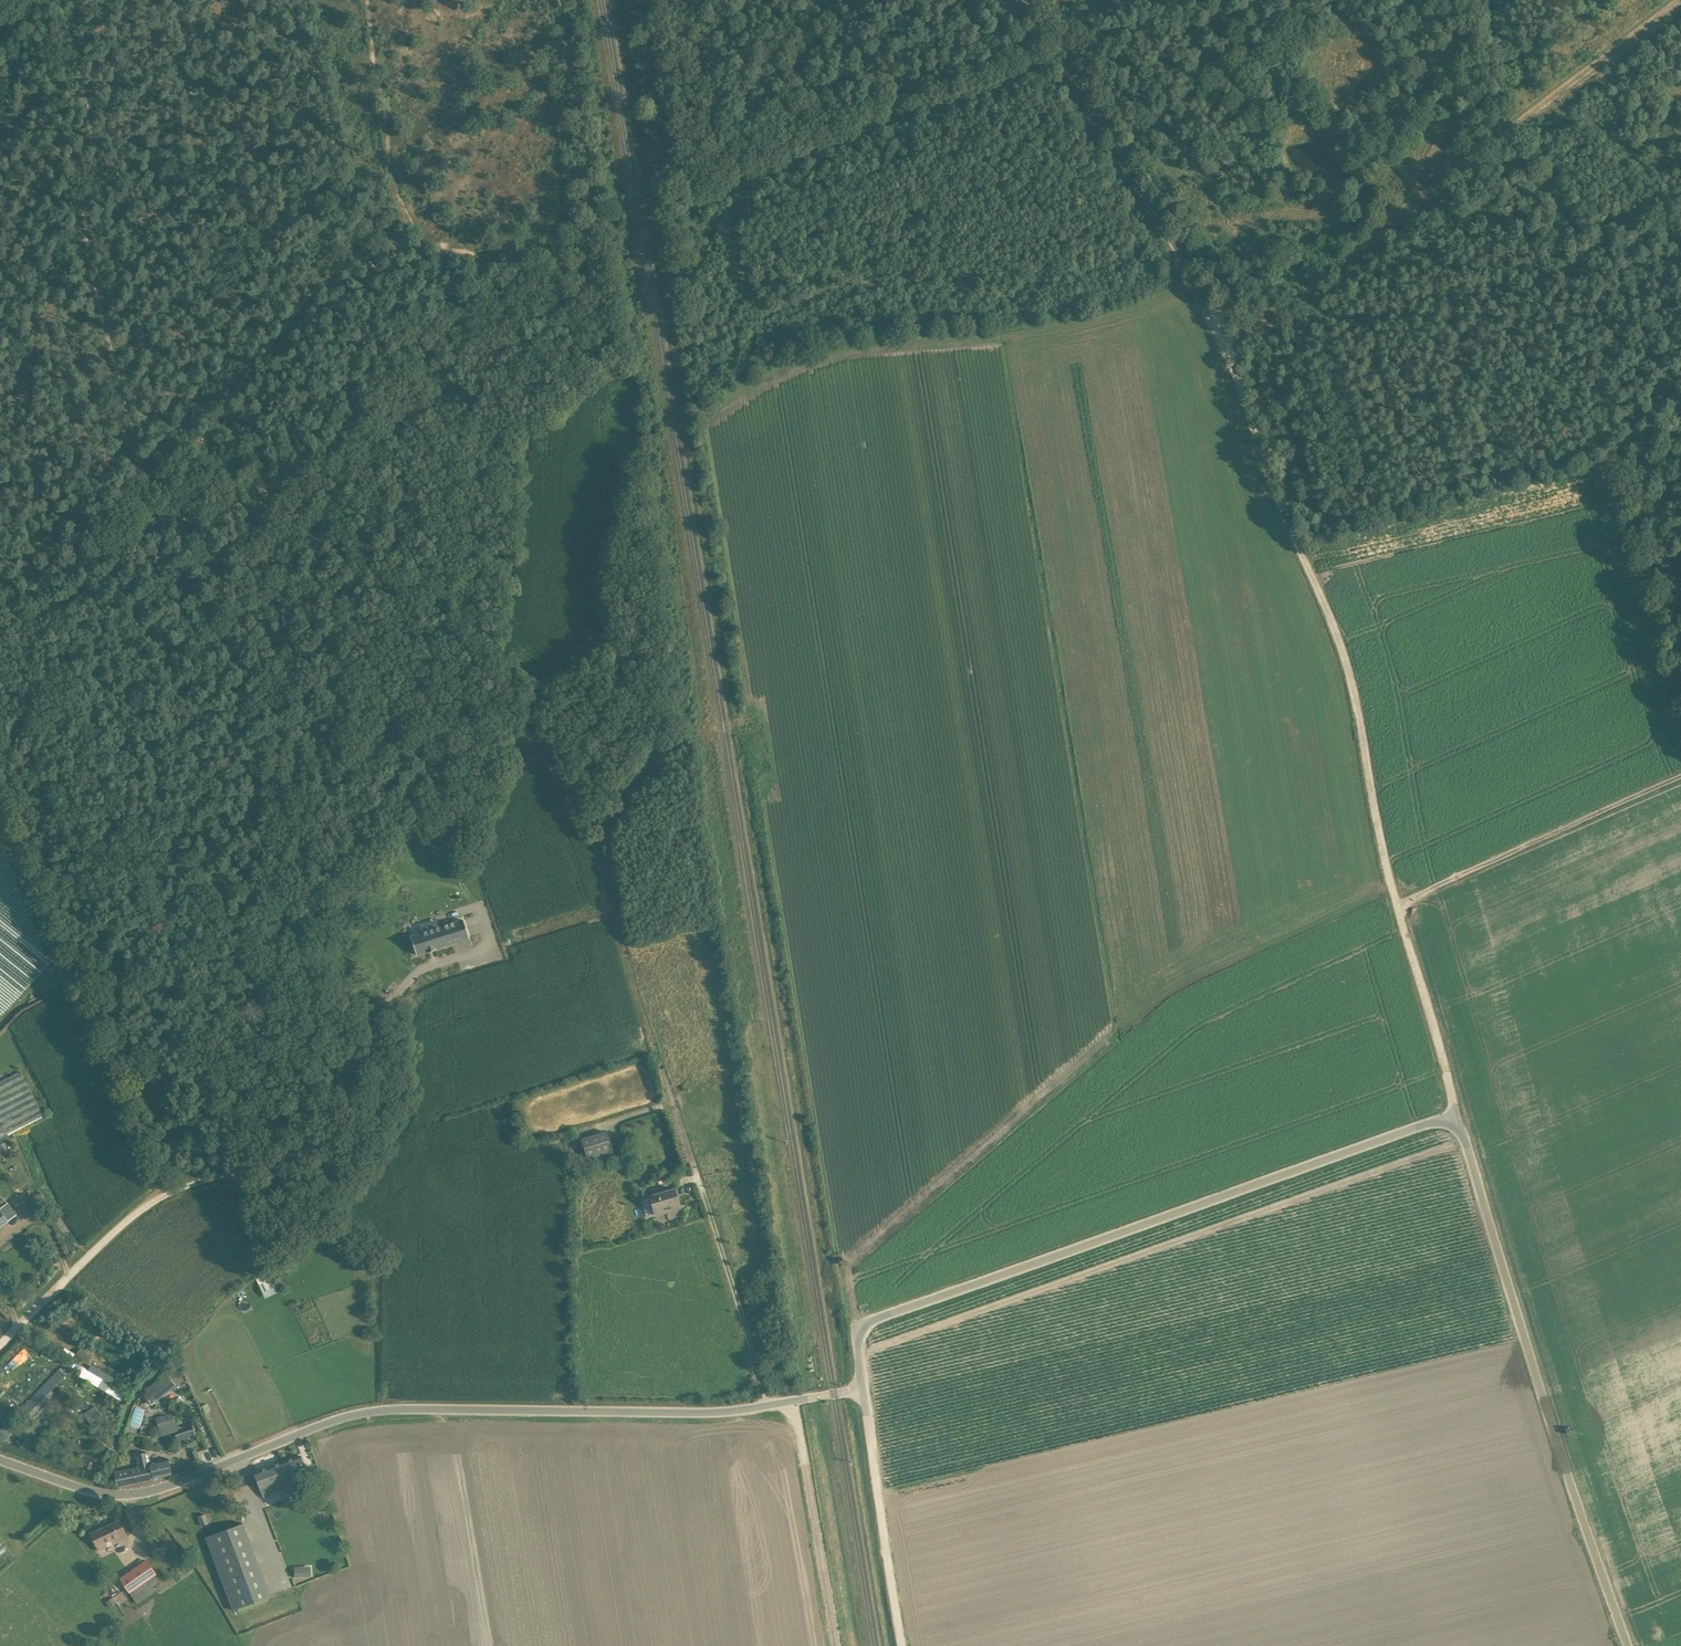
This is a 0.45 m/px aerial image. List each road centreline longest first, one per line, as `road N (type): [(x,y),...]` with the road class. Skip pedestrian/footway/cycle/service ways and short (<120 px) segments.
road 1 (tertiary): [(0,1460),(89,1489),(127,1493),(359,1412),(730,1411),(862,1390)]
road 2 (unclassified): [(862,1390),(862,1324),(1422,1124),(1458,1120)]
road 3 (track): [(0,1346),(159,1193),(318,1144),(347,1105),(385,1004),(423,970),(494,946)]
road 4 (track): [(1230,354),(1287,519),(1350,664),(1379,842),(1397,905)]
road 5 (track): [(1680,4),(1230,354)]
road 6 (unclassified): [(1628,1645),(1458,1120)]
road 7 (track): [(58,0),(92,150),(86,239),(155,513)]
road 8 (track): [(614,903),(768,1405)]
road 9 (track): [(159,1193),(0,810)]
road 10 (track): [(1027,0),(1230,354)]
road 11 (track): [(1397,905),(1680,773)]
road 12 (track): [(904,1645),(862,1390)]
road 13 (track): [(792,1400),(837,1645)]
road 14 (track): [(1397,905),(1458,1120)]
road 15 (track): [(155,513),(142,531),(0,607)]

